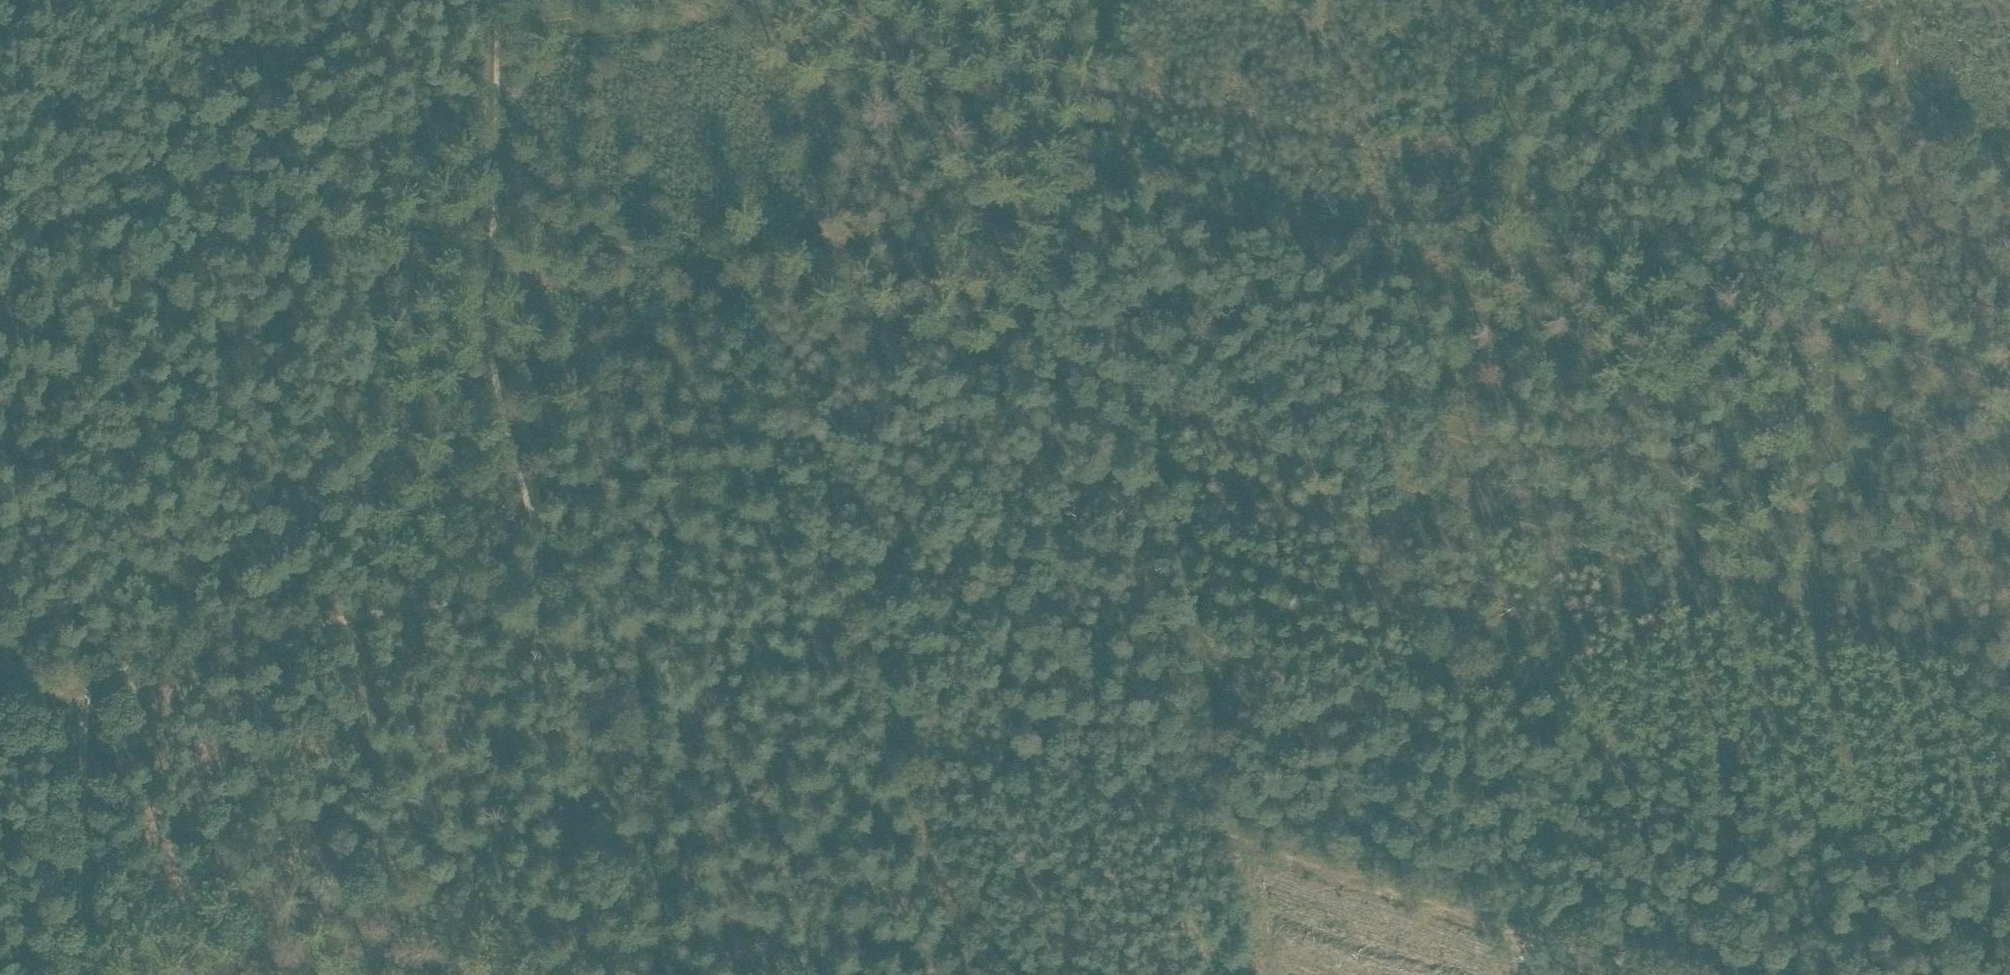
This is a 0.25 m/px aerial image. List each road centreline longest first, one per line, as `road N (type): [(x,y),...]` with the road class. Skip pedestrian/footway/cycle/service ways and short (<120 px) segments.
road 1 (track): [(2009,647),(1151,409),(999,337),(494,179)]
road 2 (track): [(740,260),(733,377),(893,741),(1635,974)]
road 3 (track): [(0,710),(125,666),(558,570),(507,437),(492,273),(494,179)]
road 4 (track): [(1151,409),(1231,843)]
road 5 (track): [(1692,0),(1783,33),(1893,97),(1907,0)]
road 6 (track): [(72,974),(76,687)]
road 7 (track): [(497,26),(653,0)]
road 8 (track): [(494,179),(497,26)]
road 9 (track): [(1893,97),(2009,167)]

